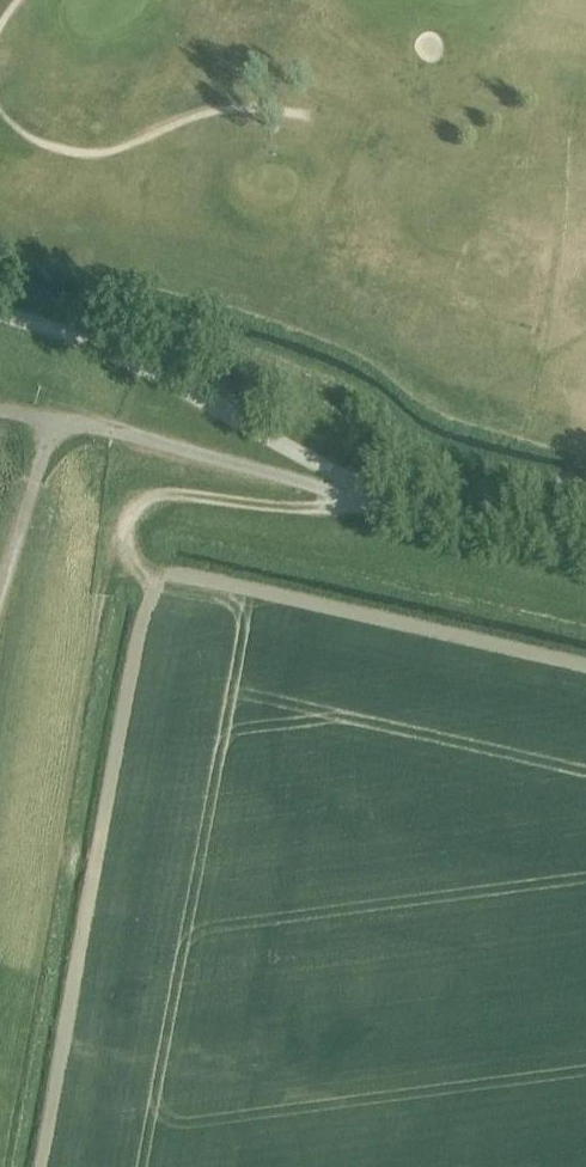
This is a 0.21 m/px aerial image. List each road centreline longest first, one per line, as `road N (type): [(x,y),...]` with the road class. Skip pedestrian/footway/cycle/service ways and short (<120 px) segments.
road 1 (track): [(374,500),(300,508),(171,494),(138,507),(125,532),(129,557),(150,584),(146,616),(41,1166)]
road 2 (track): [(125,532),(108,568),(1,1166)]
road 3 (unclassified): [(585,548),(374,500),(203,399),(75,338),(0,315)]

